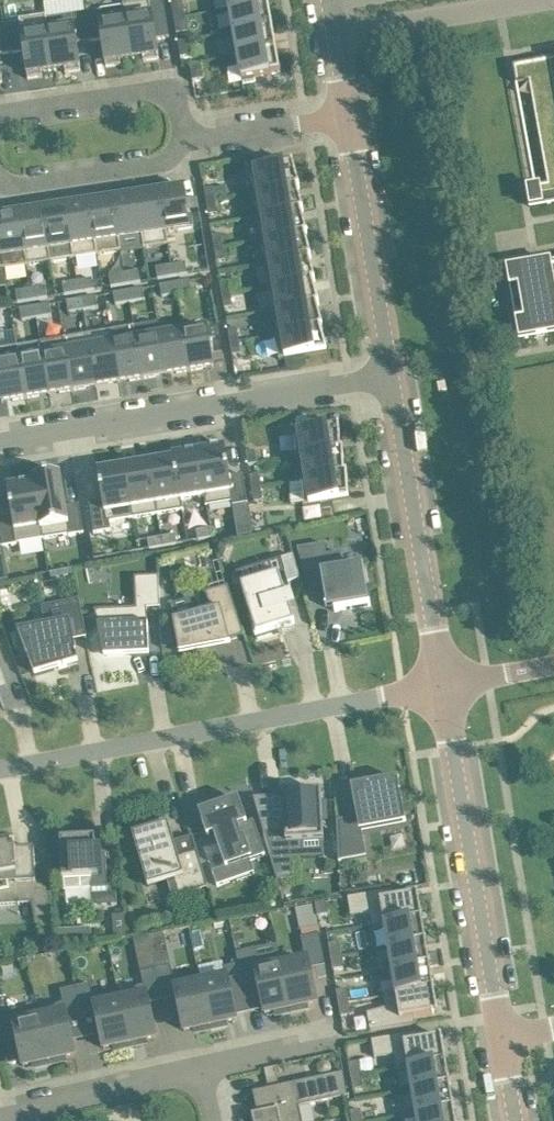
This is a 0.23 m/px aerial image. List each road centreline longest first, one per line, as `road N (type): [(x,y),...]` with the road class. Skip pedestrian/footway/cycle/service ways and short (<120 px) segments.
road 1 (residential): [(0,769),(444,685)]
road 2 (residential): [(392,371),(0,441)]
road 3 (unclassified): [(444,685),(502,1035)]
road 4 (unclassified): [(392,371),(444,685)]
road 5 (unclassified): [(350,116),(392,371)]
road 6 (residential): [(186,139),(181,108),(156,90),(0,114)]
road 7 (residential): [(336,35),(553,1)]
road 8 (residential): [(0,182),(166,162),(181,154),(186,139)]
road 9 (residential): [(201,1074),(25,1109)]
road 10 (residential): [(186,139),(350,116)]
road 11 (residential): [(357,1040),(201,1074)]

